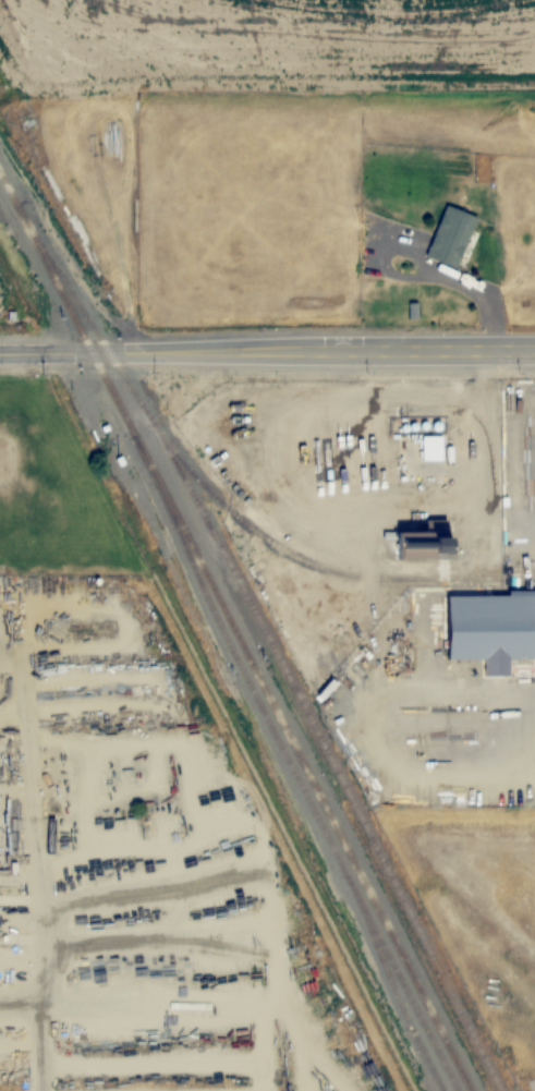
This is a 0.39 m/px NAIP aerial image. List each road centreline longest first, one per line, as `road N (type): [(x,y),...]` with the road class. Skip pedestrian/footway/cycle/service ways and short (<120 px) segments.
road 1 (secondary): [(0,350),(534,348)]

